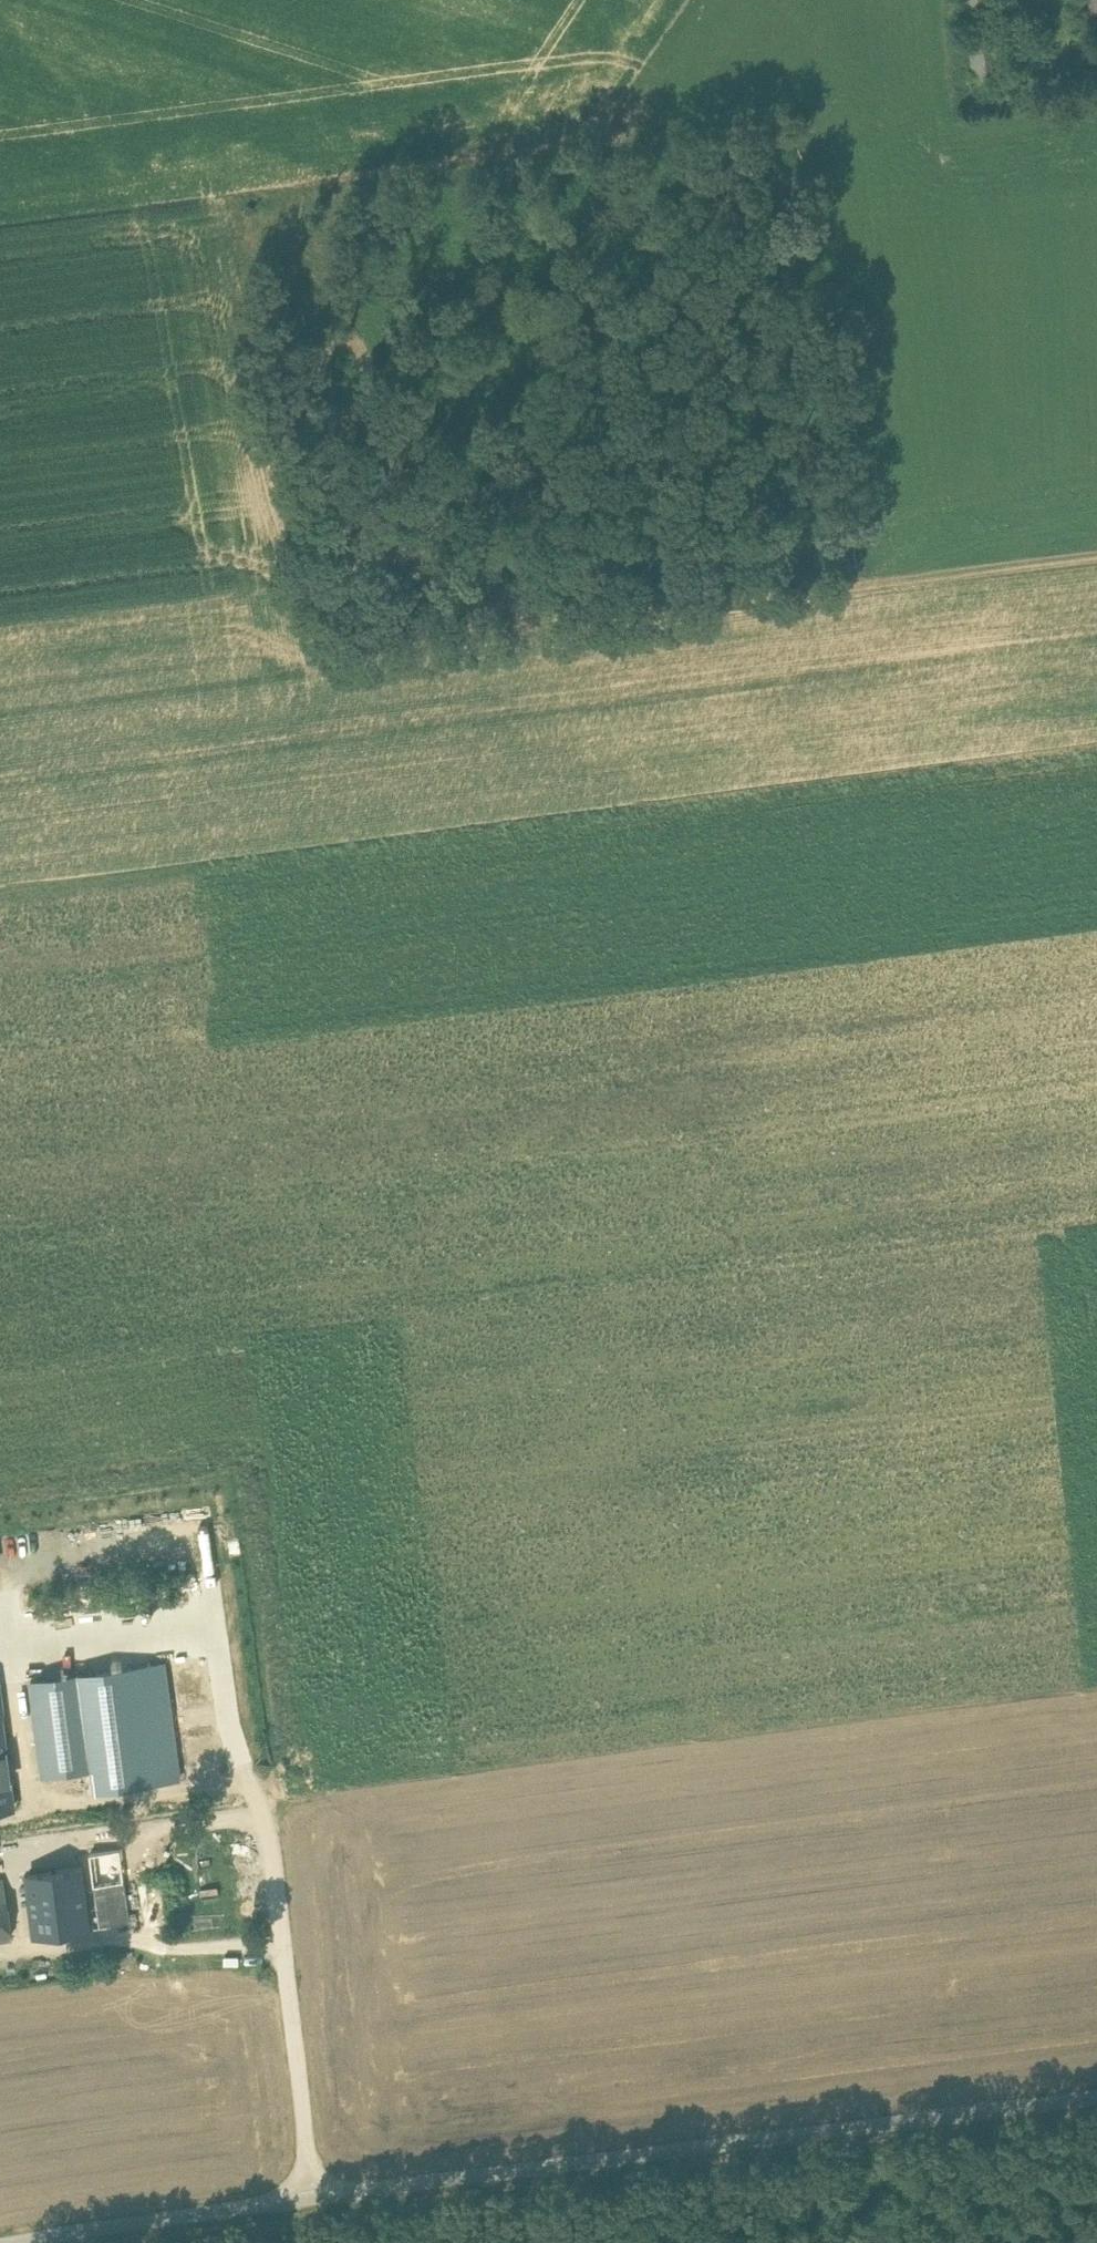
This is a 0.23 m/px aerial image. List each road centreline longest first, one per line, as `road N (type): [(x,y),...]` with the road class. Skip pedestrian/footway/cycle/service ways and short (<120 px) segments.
road 1 (track): [(2,2242),(313,2195),(1096,2097)]
road 2 (track): [(48,1811),(214,1784),(245,1789),(272,1813),(313,2195)]

